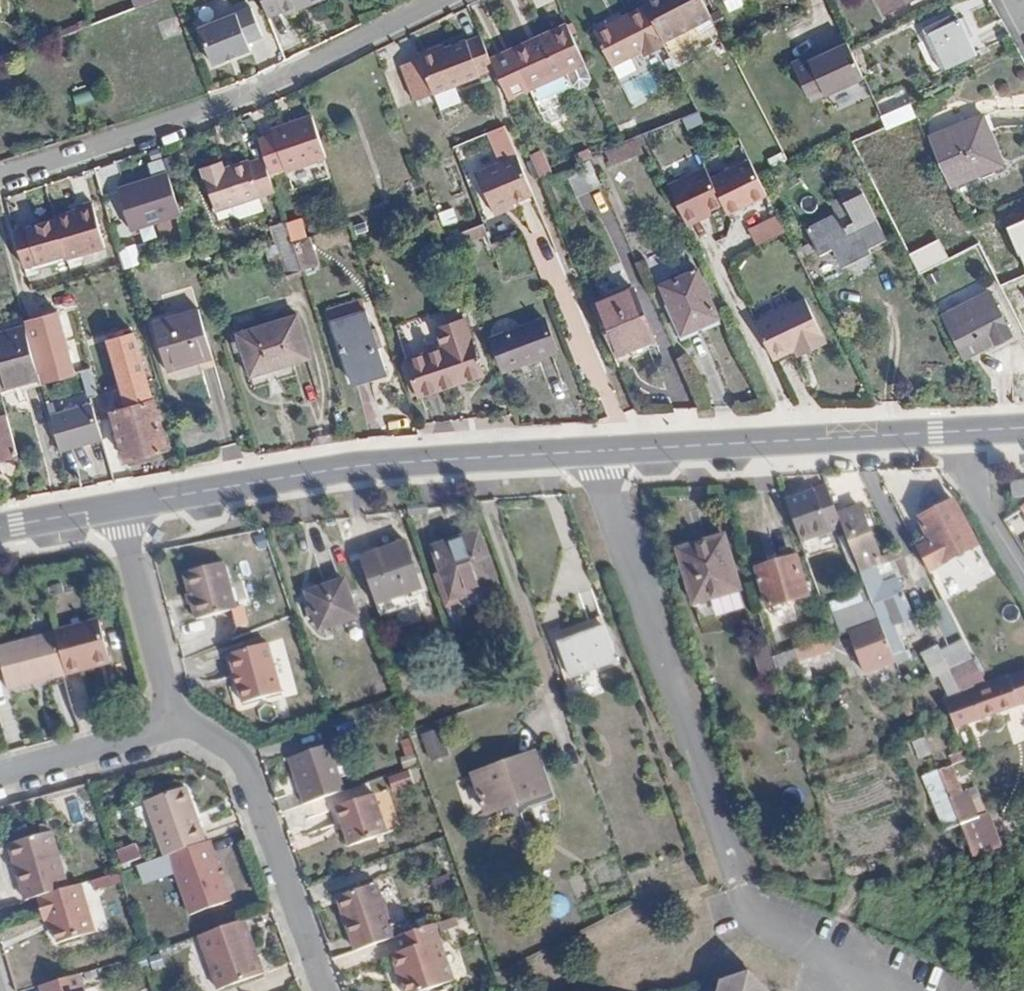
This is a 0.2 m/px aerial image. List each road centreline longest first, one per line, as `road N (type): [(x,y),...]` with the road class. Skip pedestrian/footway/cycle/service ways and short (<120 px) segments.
road 1 (residential): [(0,178),(300,75),(444,0)]
road 2 (tertiary): [(115,506),(354,465),(589,451)]
road 3 (residential): [(742,883),(589,451)]
road 4 (tertiary): [(589,451),(1023,428)]
road 5 (residential): [(325,990),(238,757)]
road 6 (residential): [(115,506),(173,725)]
road 7 (residential): [(173,725),(0,776)]

